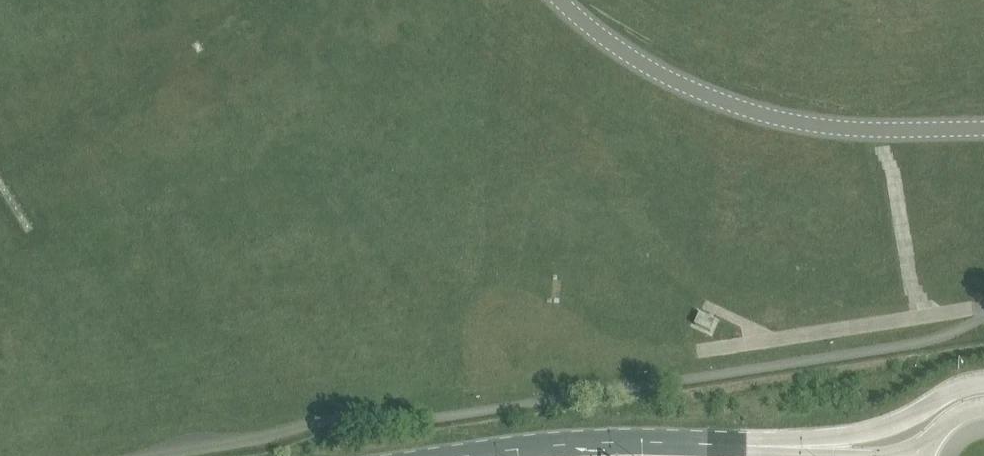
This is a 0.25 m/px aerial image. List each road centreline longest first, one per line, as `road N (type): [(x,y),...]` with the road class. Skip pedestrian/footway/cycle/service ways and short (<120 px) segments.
road 1 (primary): [(809,452),(597,442),(466,455)]
road 2 (primary): [(983,381),(809,452)]

